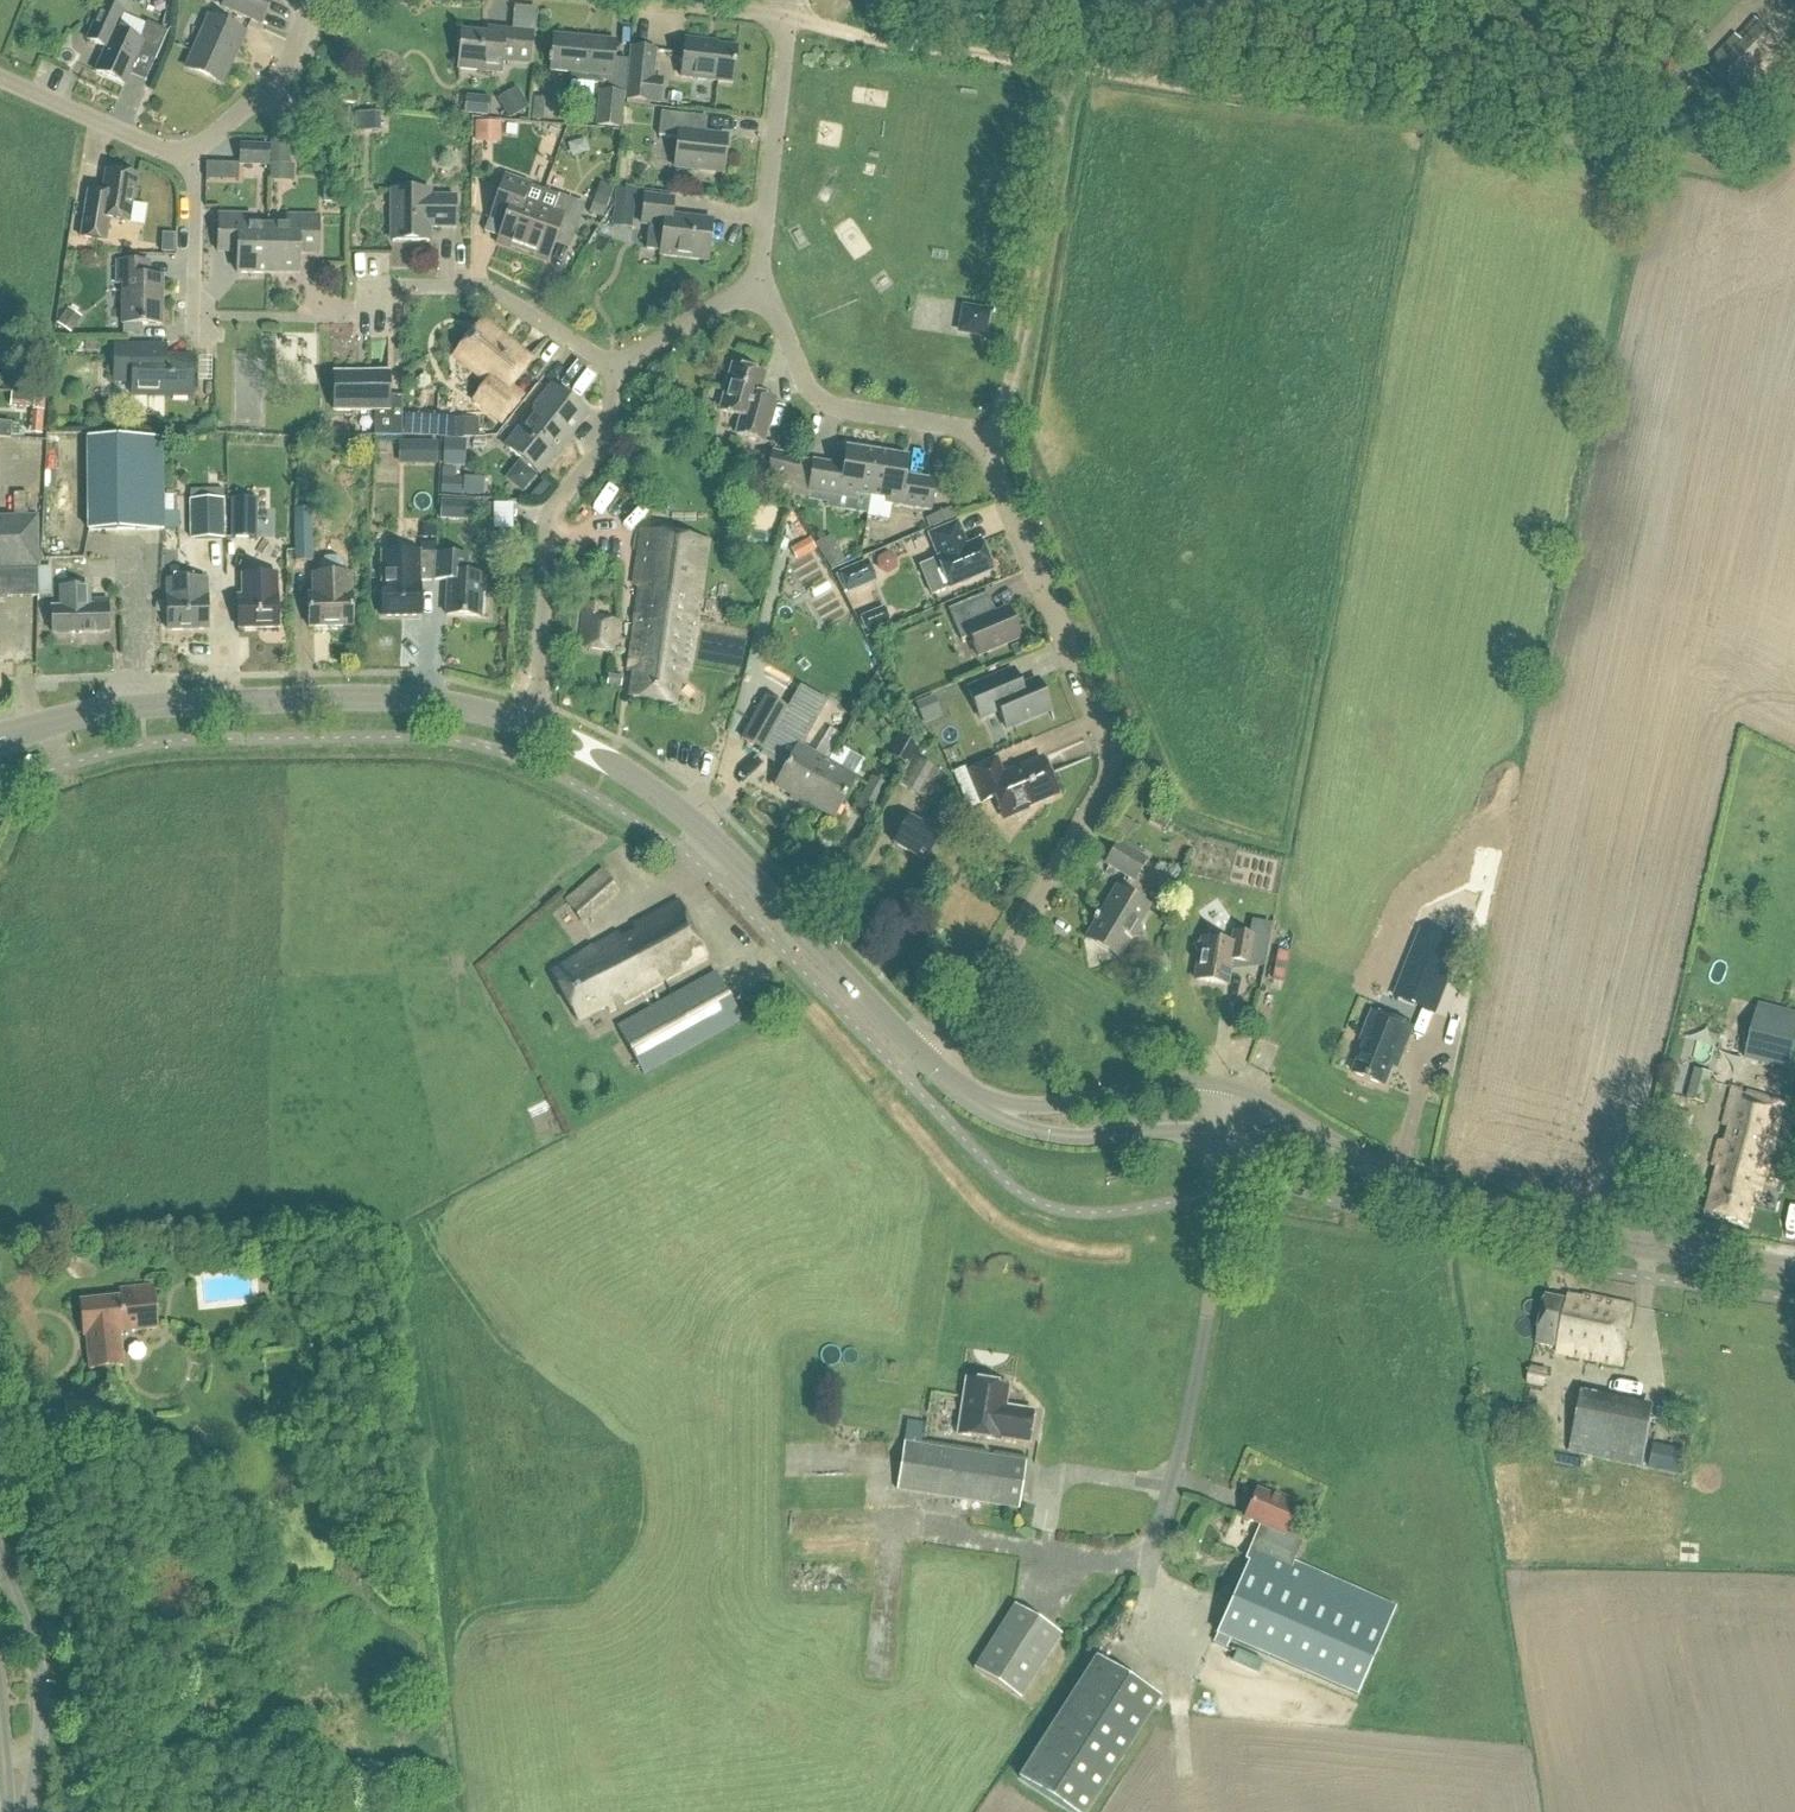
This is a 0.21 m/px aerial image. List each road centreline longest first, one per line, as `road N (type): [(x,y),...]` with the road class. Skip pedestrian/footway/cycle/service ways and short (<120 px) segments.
road 1 (track): [(789,17),(853,36),(1604,143),(1622,136),(1754,0)]
road 2 (residential): [(928,1062),(959,1029),(1102,794),(1107,745),(982,441),(960,429),(821,402),(806,386),(765,285)]
road 3 (tertiary): [(0,739),(118,708),(369,699),(451,706),(531,728)]
road 4 (tertiary): [(928,1062),(687,819),(620,770),(531,728)]
road 5 (tertiary): [(1794,1271),(1538,1229),(1418,1191),(1337,1151)]
road 6 (residential): [(620,0),(789,17),(761,259),(765,285)]
road 7 (track): [(1068,65),(1024,329),(1000,426),(982,441)]
road 8 (residential): [(531,728),(539,703),(550,515),(607,441),(612,365)]
road 9 (residential): [(612,365),(480,289),(377,288),(377,322)]
road 10 (secondary): [(28,1811),(42,1719),(39,1669),(0,1570)]
road 11 (tertiary): [(995,1110),(1009,1125),(1071,1138),(1230,1133)]
road 12 (tertiary): [(1233,1088),(1159,1081),(1061,1107),(995,1110)]
road 13 (residential): [(186,154),(280,81),(316,0)]
road 14 (residential): [(186,154),(163,152),(0,80)]
road 15 (residential): [(1230,1133),(1206,1321)]
road 16 (residential): [(765,285),(612,365)]
road 17 (residential): [(193,317),(195,186),(186,154)]
road 18 (tertiary): [(1337,1151),(1325,1135),(1233,1088)]

